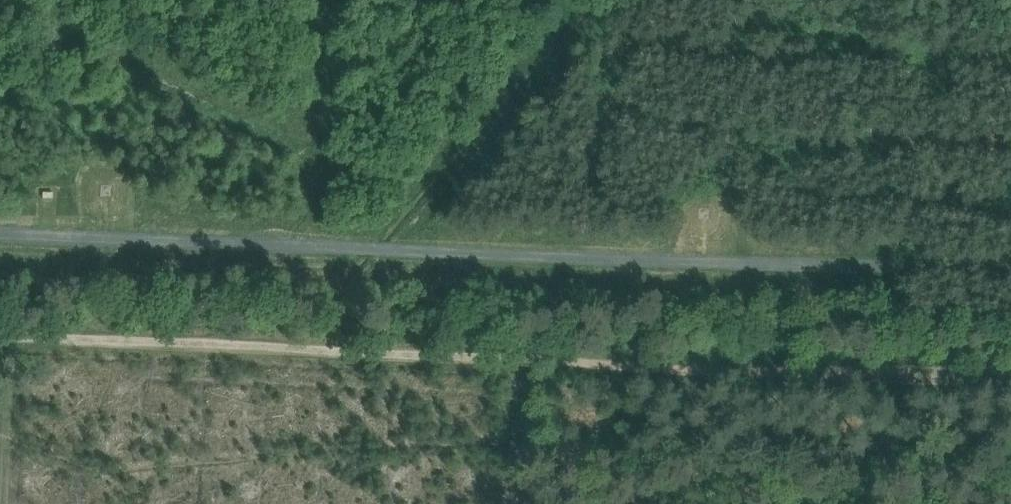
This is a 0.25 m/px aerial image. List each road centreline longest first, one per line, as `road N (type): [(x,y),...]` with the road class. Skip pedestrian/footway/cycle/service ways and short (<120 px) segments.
road 1 (track): [(1010,376),(0,337)]
road 2 (track): [(0,237),(871,271)]

